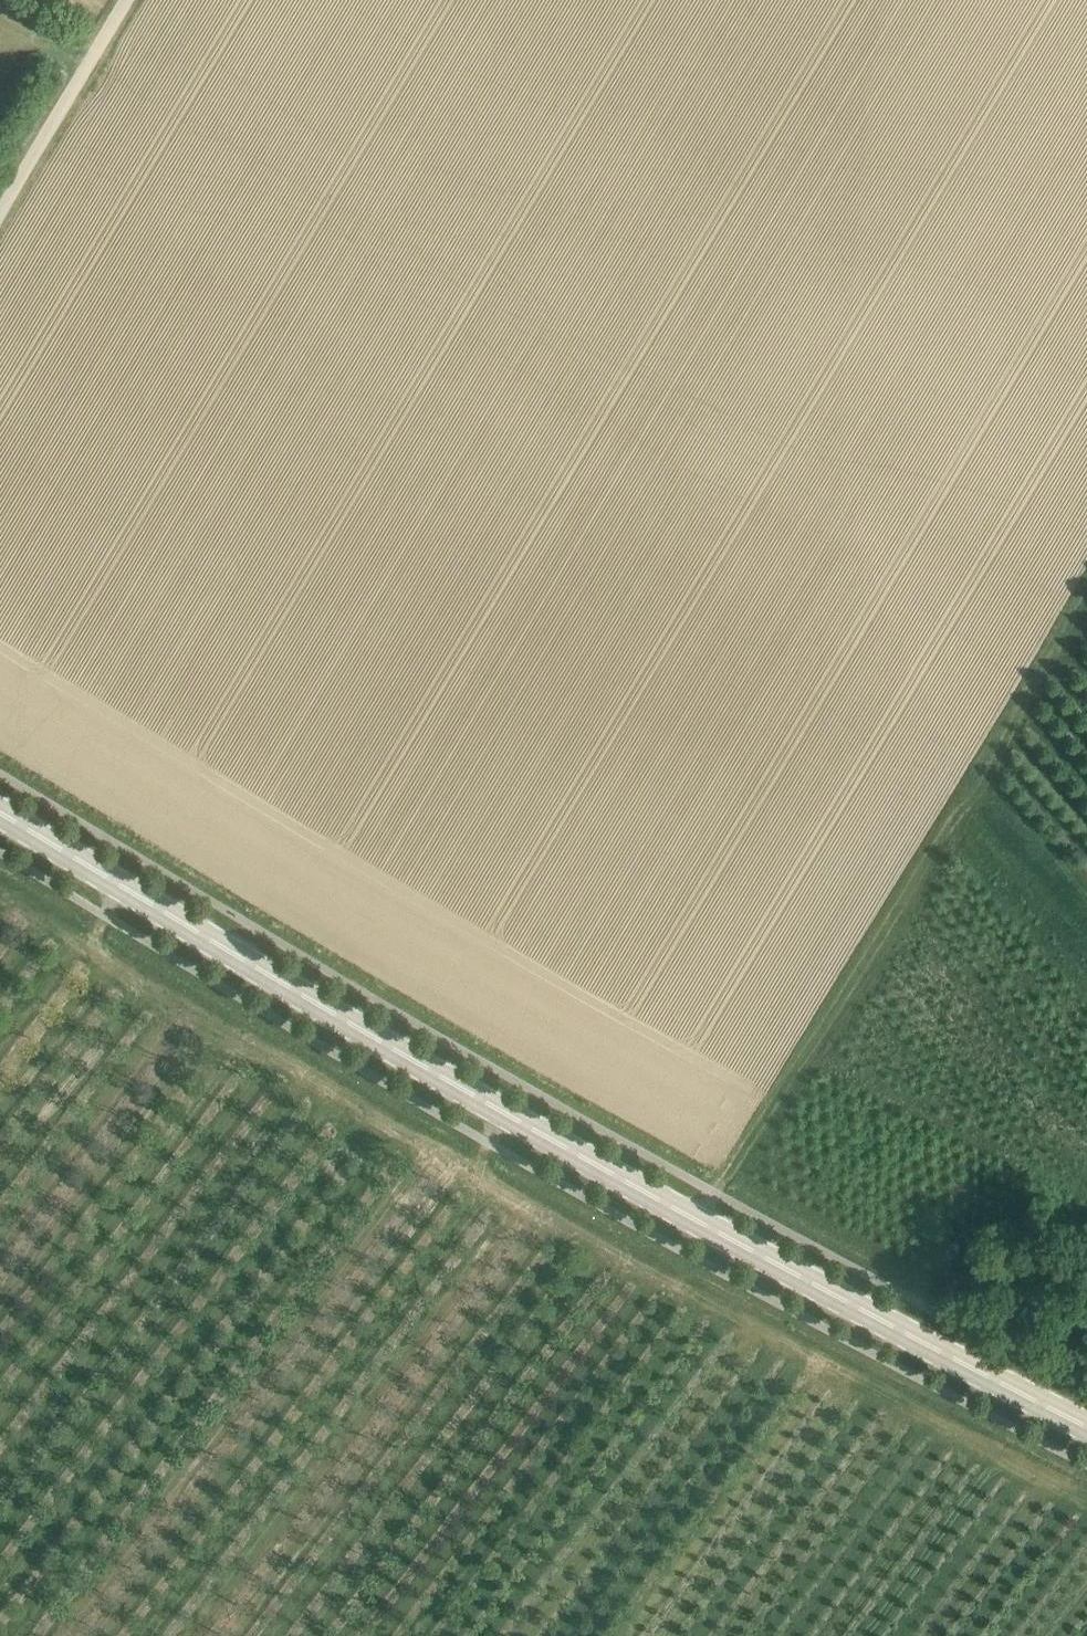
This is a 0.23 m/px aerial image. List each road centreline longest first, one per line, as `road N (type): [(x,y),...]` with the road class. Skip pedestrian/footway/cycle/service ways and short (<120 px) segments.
road 1 (secondary): [(1086,1425),(600,1166),(0,812)]
road 2 (unclassified): [(0,217),(130,0)]

